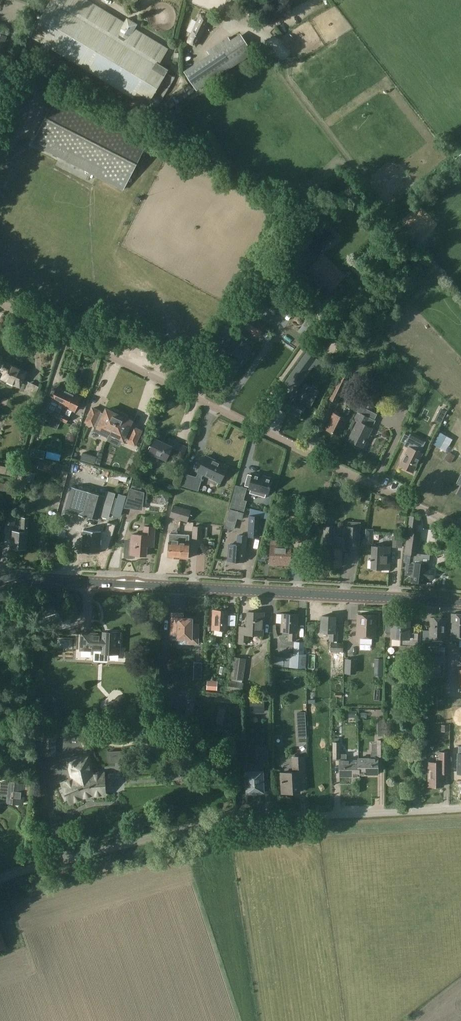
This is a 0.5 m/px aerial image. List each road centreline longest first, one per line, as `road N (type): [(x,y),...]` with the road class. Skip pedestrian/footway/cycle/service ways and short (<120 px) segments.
road 1 (unclassified): [(460,528),(0,303)]
road 2 (residential): [(0,879),(222,821),(460,808)]
road 3 (secondary): [(460,602),(0,578)]

